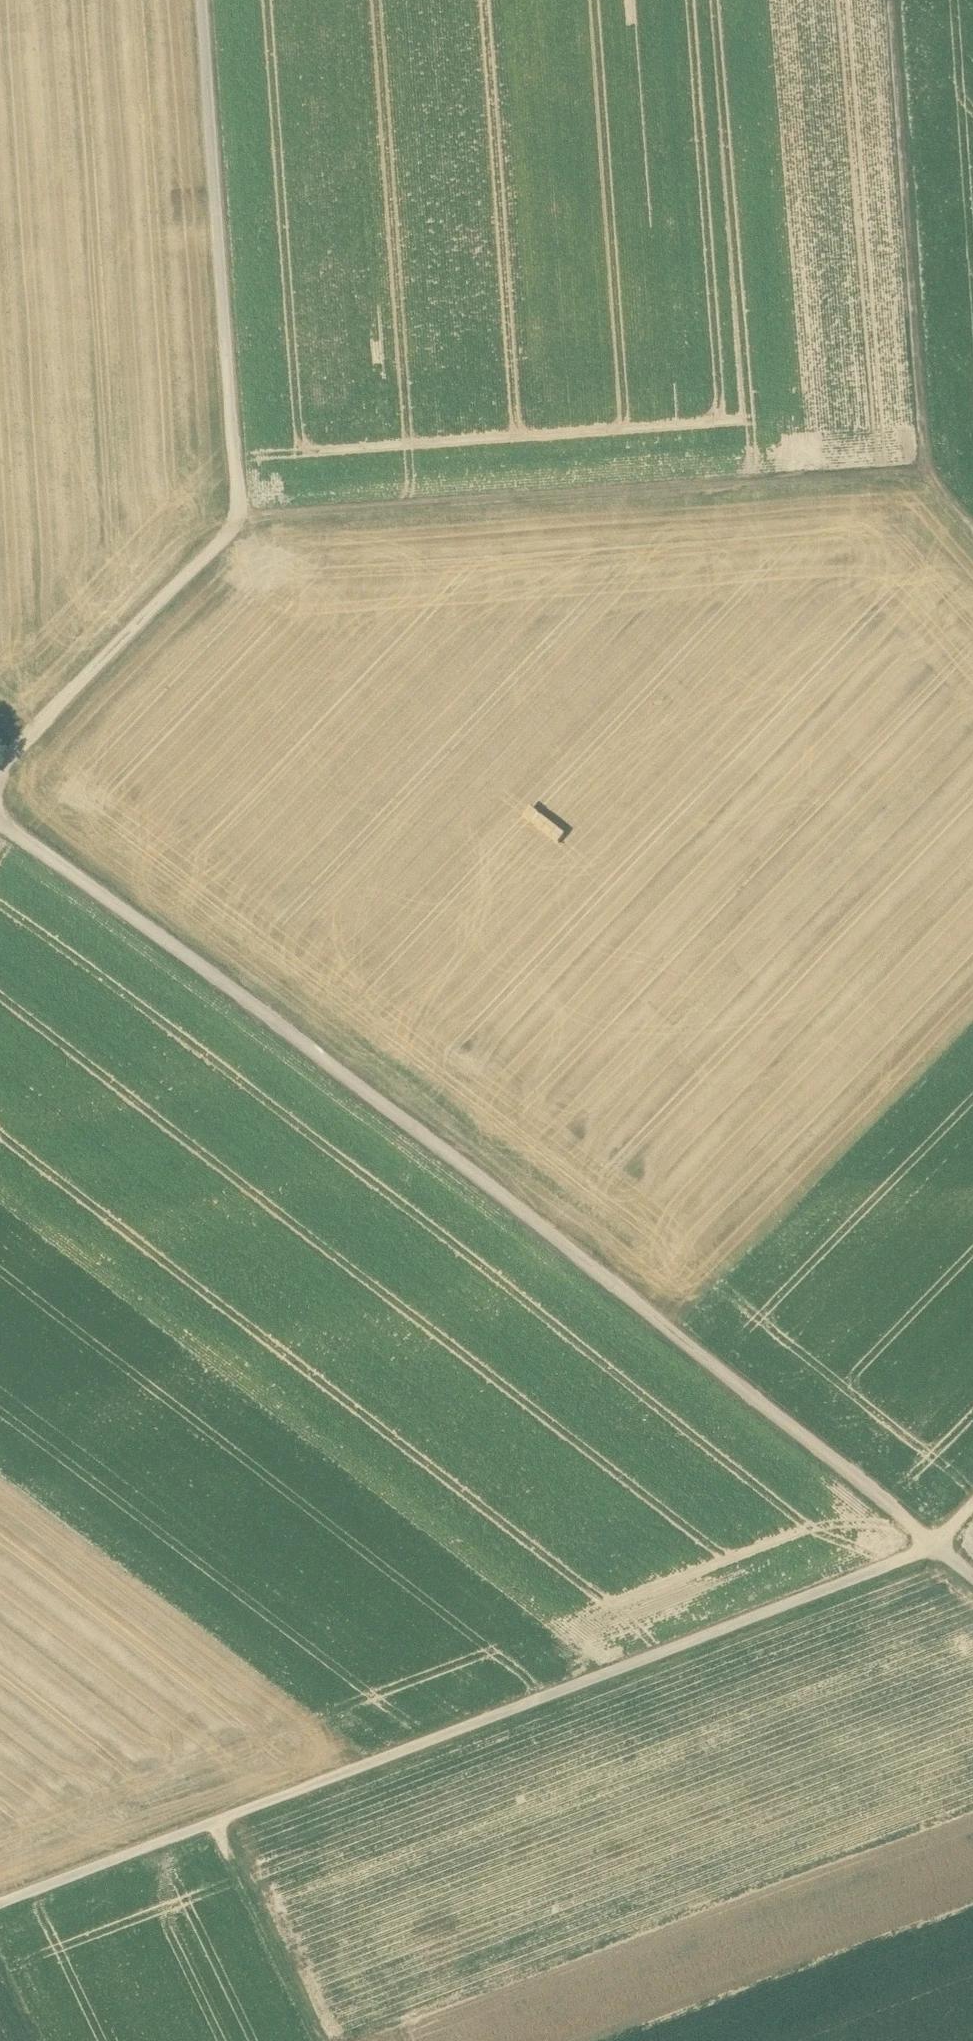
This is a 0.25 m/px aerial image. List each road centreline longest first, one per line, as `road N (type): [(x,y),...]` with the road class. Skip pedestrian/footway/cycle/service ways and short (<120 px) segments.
road 1 (track): [(972,1577),(449,1158),(0,818)]
road 2 (track): [(0,1904),(912,1556),(935,1546),(972,1506)]
road 3 (track): [(934,470),(238,519)]
road 4 (track): [(892,0),(916,338),(934,470),(972,525)]
road 5 (track): [(238,519),(201,0)]
road 6 (track): [(0,770),(238,519)]
road 7 (track): [(216,1824),(319,2040)]

